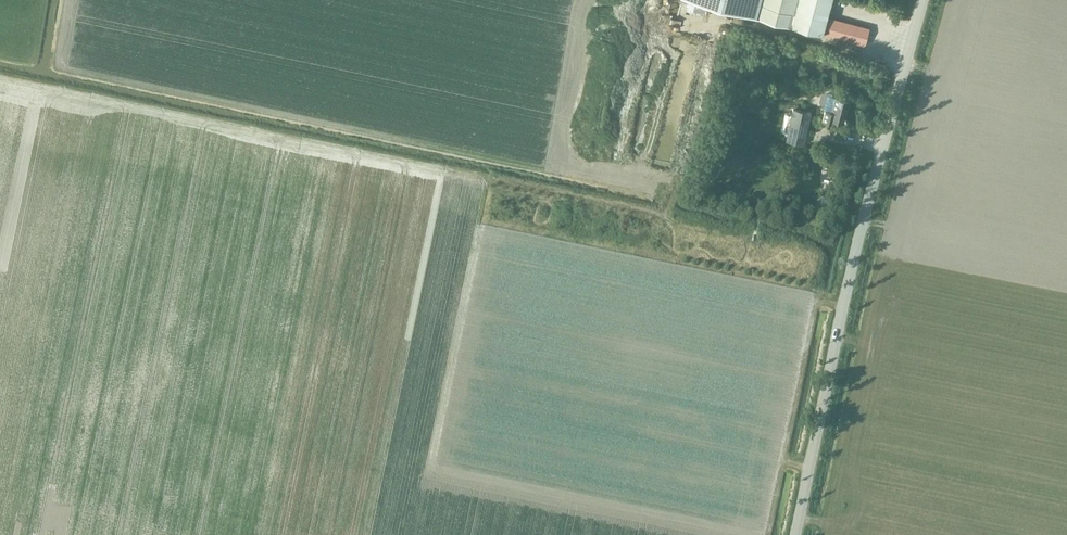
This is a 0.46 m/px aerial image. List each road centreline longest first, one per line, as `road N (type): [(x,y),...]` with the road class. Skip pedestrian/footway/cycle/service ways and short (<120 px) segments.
road 1 (tertiary): [(794,534),(847,292),(926,0)]

